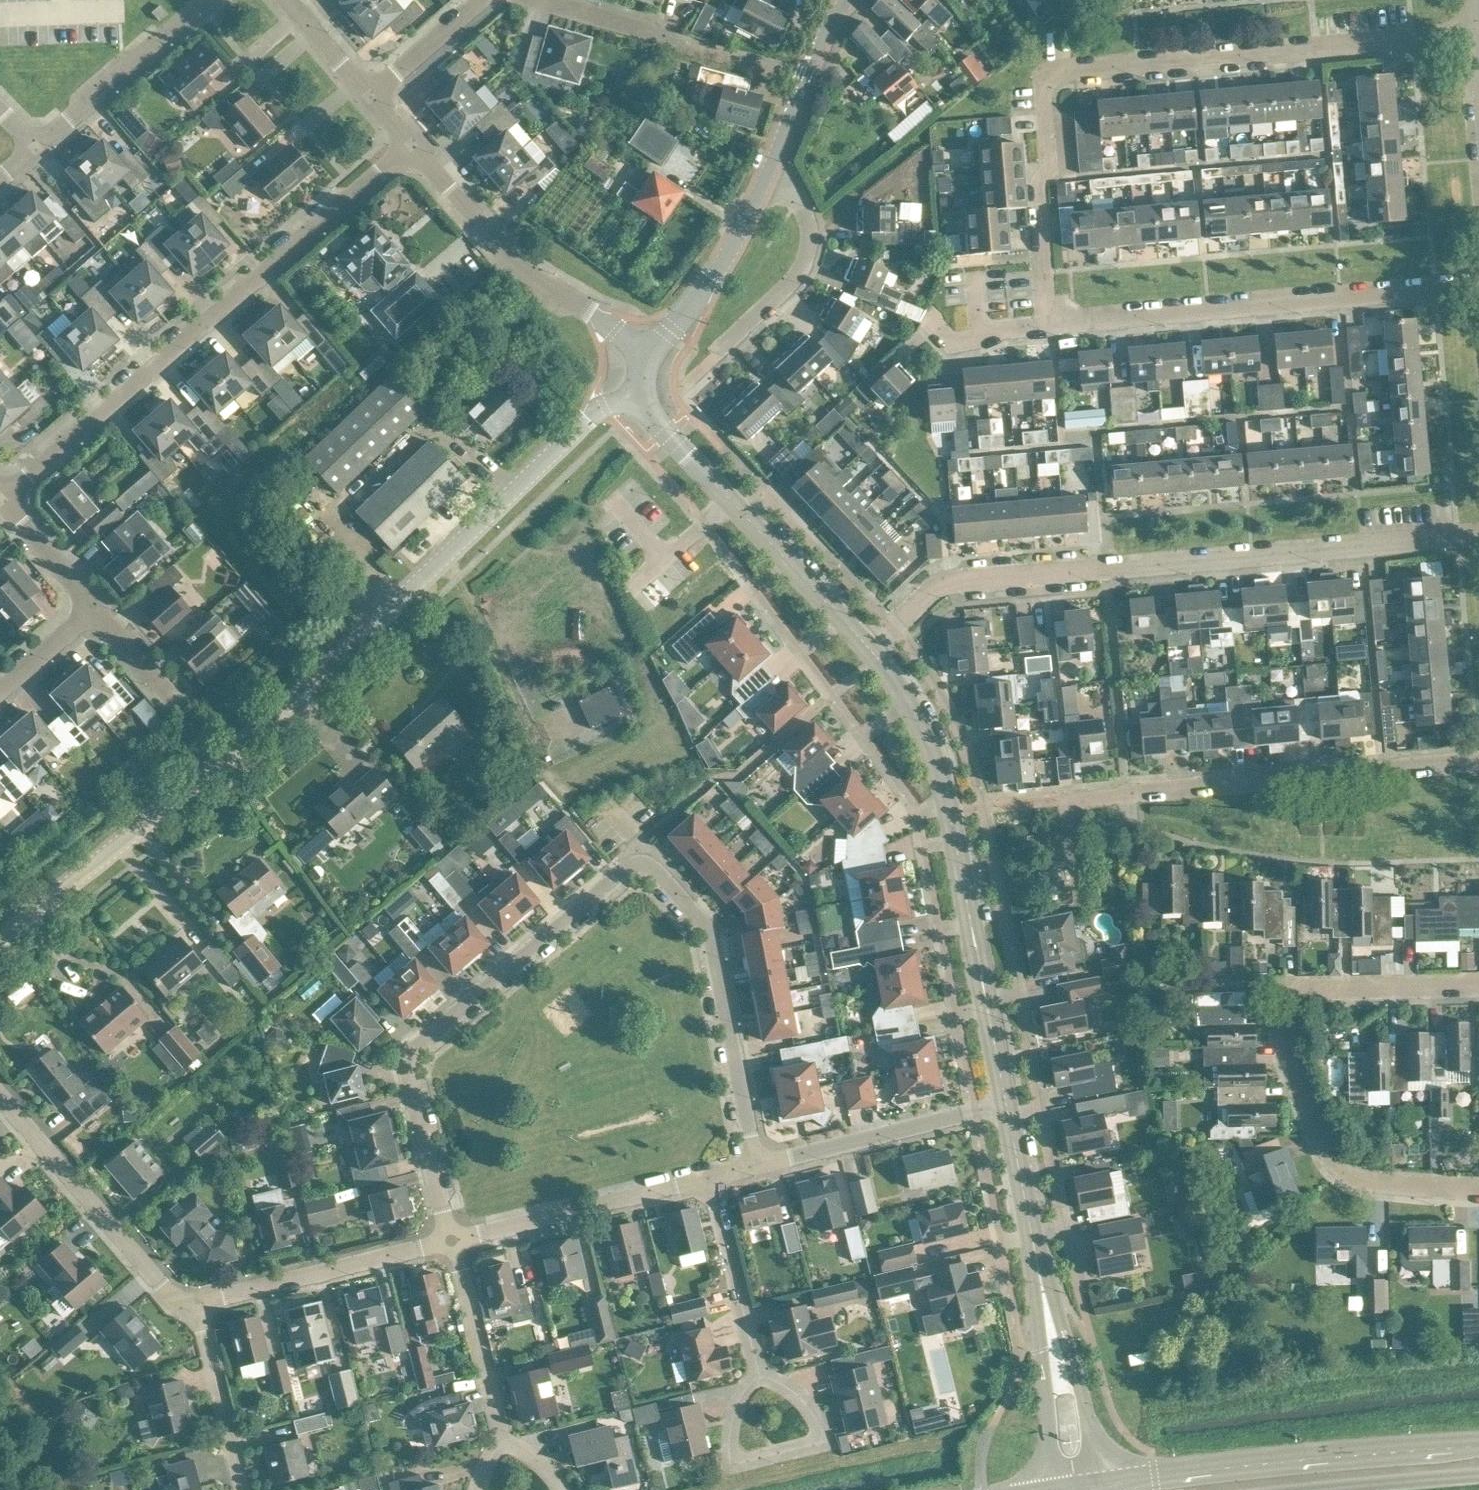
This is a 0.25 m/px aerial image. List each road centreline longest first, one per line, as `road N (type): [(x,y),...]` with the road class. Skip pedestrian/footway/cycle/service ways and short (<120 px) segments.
road 1 (unclassified): [(0,941),(321,674),(588,417),(631,395)]
road 2 (residential): [(452,1241),(408,1081),(411,1063),(625,870),(643,863),(711,939),(755,1165)]
road 3 (residential): [(1051,326),(1041,182),(1049,168),(1046,90),(1059,76),(1478,34)]
road 4 (residential): [(892,630),(949,583),(1478,536)]
road 5 (residential): [(1,498),(414,147)]
road 6 (residential): [(1478,986),(1316,988),(1289,999),(1285,1033),(1333,1160),(1365,1182),(1478,1191)]
road 7 (unclassified): [(1000,1104),(950,812),(901,687),(871,653)]
road 8 (residential): [(1051,326),(1478,286)]
road 9 (residential): [(1059,799),(1478,763)]
road 10 (unclassified): [(871,653),(631,395)]
road 11 (unclassified): [(645,356),(522,269),(414,147)]
road 12 (residential): [(198,1304),(178,1297),(0,1092)]
road 13 (residential): [(714,1175),(452,1241)]
road 14 (residential): [(697,374),(808,263),(811,228),(799,199),(771,169)]
road 15 (residential): [(452,1241),(198,1304)]
road 16 (residential): [(1000,1104),(755,1165)]
road 17 (unclassified): [(1054,1348),(1000,1104)]
road 18 (unclassified): [(35,150),(212,0)]
road 19 (unclassified): [(645,356),(713,278),(771,169)]
road 20 (residential): [(762,1380),(803,1402),(820,1440),(731,1461),(731,1419)]
road 21 (secondary): [(1259,1489),(1478,1481)]
road 22 (residential): [(505,1447),(452,1241)]
road 23 (residential): [(762,1380),(714,1175)]
road 24 (residential): [(246,1489),(198,1304)]
road 25 (unclassified): [(771,169),(826,31),(853,0)]
road 26 (residential): [(367,95),(482,0)]
road 27 (residential): [(1,498),(94,611)]
road 28 (residential): [(538,0),(664,43)]
road 29 (residential): [(932,322),(952,344),(980,332),(1051,326)]
road 30 (unclassified): [(367,95),(282,0)]
road 31 (secondary): [(1254,1489),(1213,1481),(1129,1489)]
road 32 (residential): [(94,611),(0,691)]
road 33 (residential): [(173,704),(94,611)]

